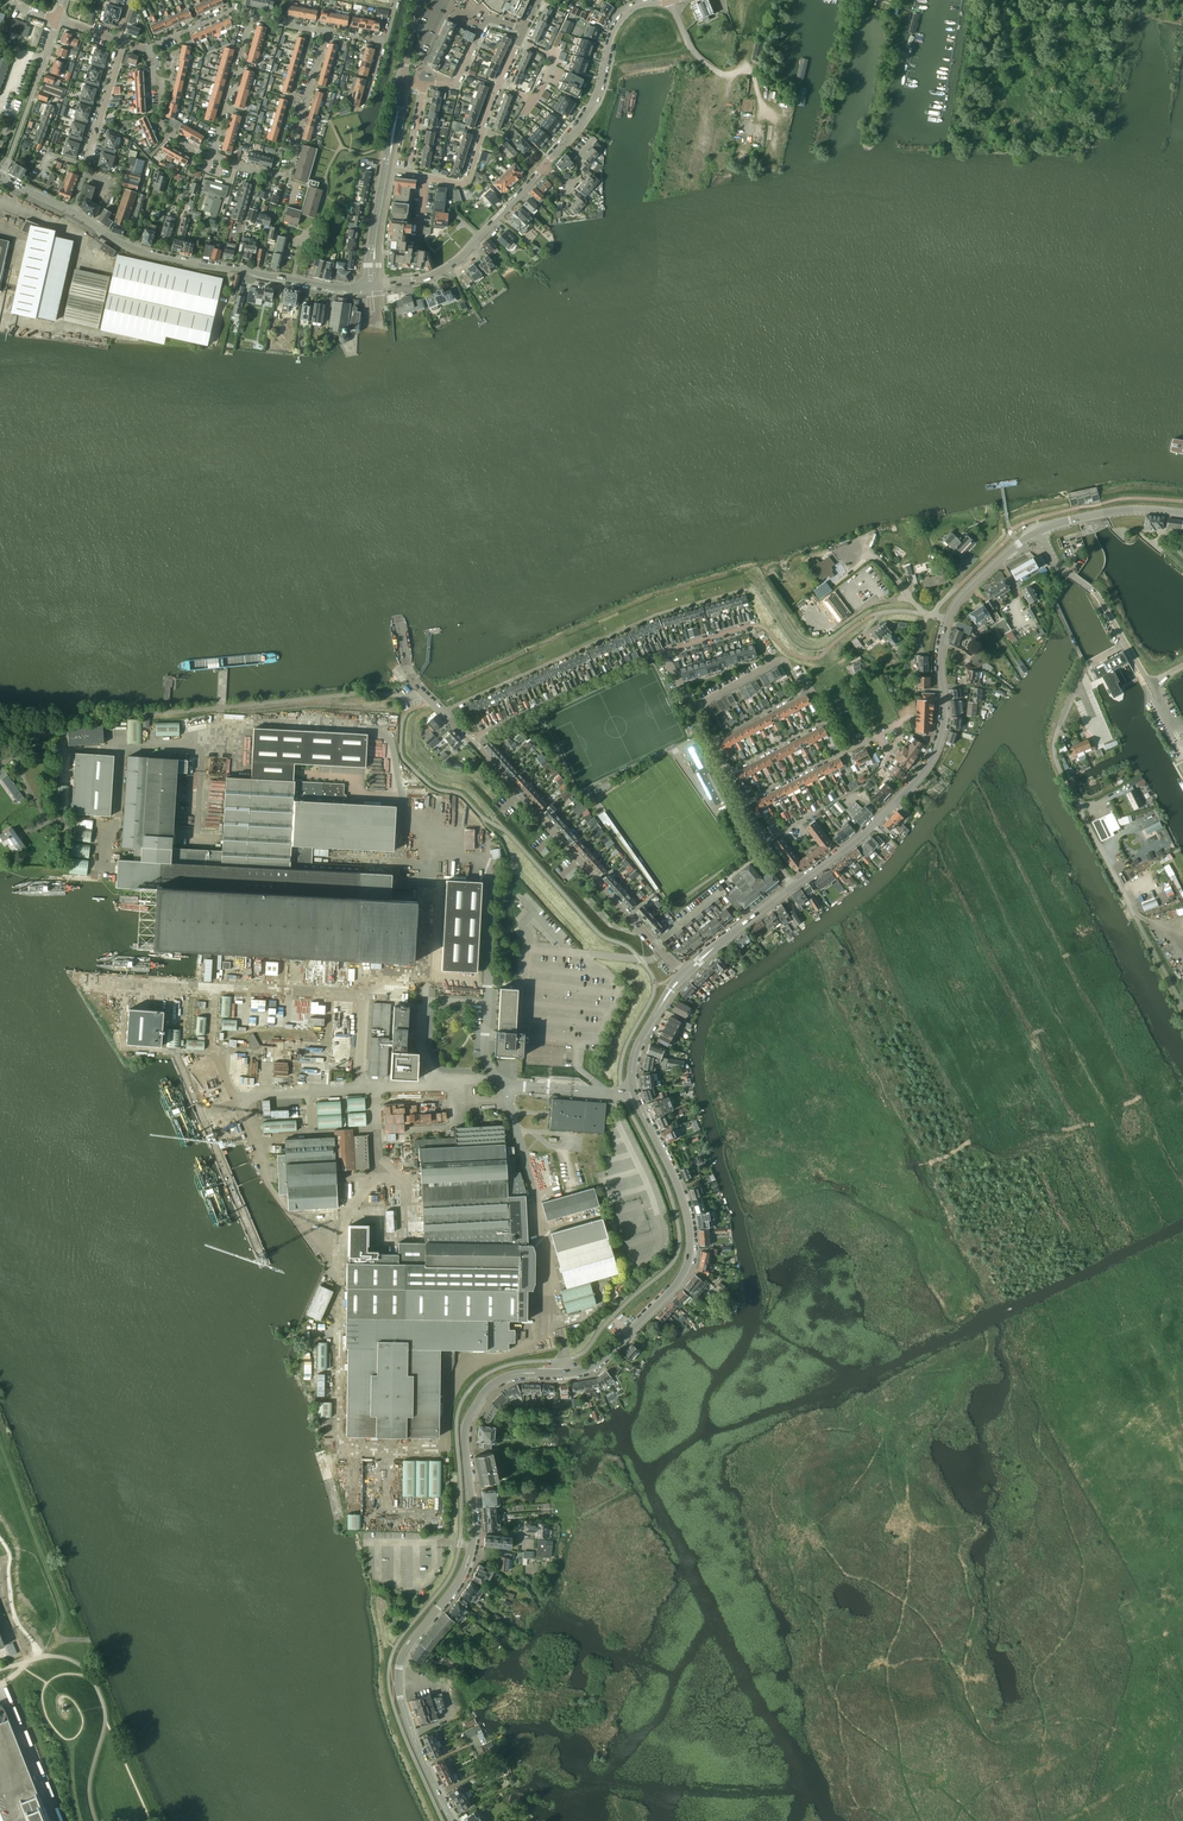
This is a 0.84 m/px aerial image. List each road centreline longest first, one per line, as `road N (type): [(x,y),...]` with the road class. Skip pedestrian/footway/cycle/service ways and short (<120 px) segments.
road 1 (tertiary): [(452,1820),(415,1745),(398,1681),(410,1643),(469,1557),(468,1418),(506,1377),(594,1365),(687,1265),(686,1212),(633,1091)]
road 2 (tertiary): [(372,287),(319,286),(152,255),(1,177)]
road 3 (tertiary): [(793,887),(868,829),(928,763),(943,719),(941,647),(949,620)]
road 4 (tertiary): [(684,975),(473,744)]
road 5 (residential): [(543,168),(583,121),(619,20),(637,6),(678,0)]
road 6 (residential): [(372,287),(450,267),(543,168)]
road 7 (residential): [(661,652),(480,734),(473,744)]
road 8 (residential): [(425,177),(465,183),(525,29)]
road 9 (unclassified): [(1150,685),(1096,594),(1057,565),(1040,532)]
road 10 (residential): [(1,177),(55,19)]
road 11 (residential): [(288,173),(327,32)]
road 12 (residential): [(213,159),(251,18)]
road 13 (tertiary): [(1040,532),(1118,511),(1182,513)]
road 14 (residential): [(425,82),(453,86),(487,19),(525,29)]
road 15 (tertiary): [(684,975),(793,887)]
road 16 (residential): [(213,159),(165,136),(149,51)]
road 17 (residential): [(773,663),(744,627),(661,652)]
road 18 (tertiary): [(633,1091),(638,1044),(684,975)]
road 19 (tertiary): [(949,620),(984,575),(1040,532)]
road 20 (residential): [(85,162),(124,42)]

